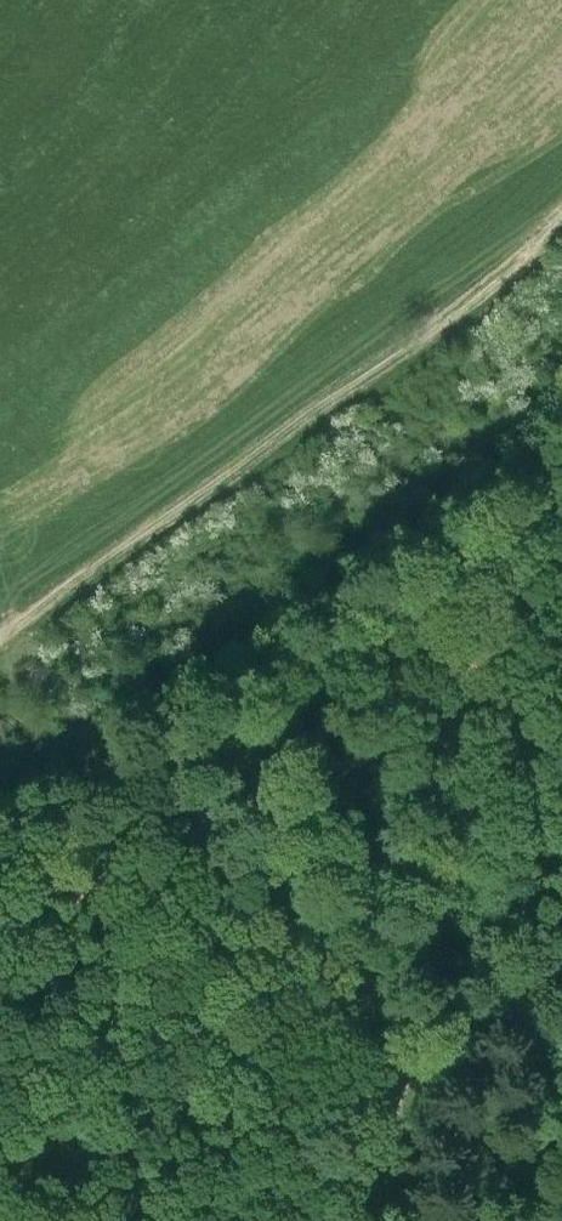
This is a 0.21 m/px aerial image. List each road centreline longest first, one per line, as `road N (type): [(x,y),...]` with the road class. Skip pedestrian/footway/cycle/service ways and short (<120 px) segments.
road 1 (track): [(561,217),(465,312),(316,409),(0,639)]
road 2 (track): [(413,1048),(131,1091),(0,1120)]
road 3 (track): [(413,1048),(561,987)]

